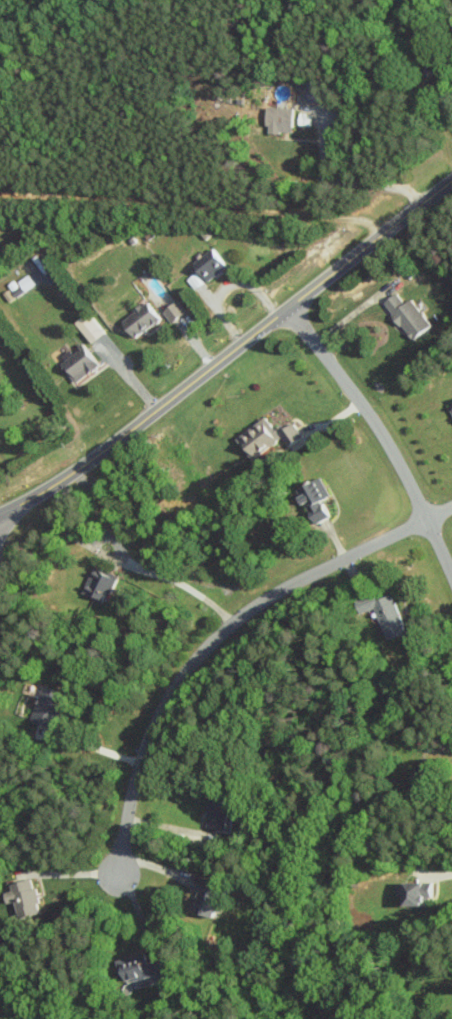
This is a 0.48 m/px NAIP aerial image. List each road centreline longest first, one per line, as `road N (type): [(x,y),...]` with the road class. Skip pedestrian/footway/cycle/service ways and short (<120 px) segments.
road 1 (secondary): [(0,512),(100,454),(451,182)]
road 2 (residential): [(427,521),(269,600),(191,668),(139,766),(120,873)]
road 3 (residential): [(286,310),(382,436),(451,581)]

